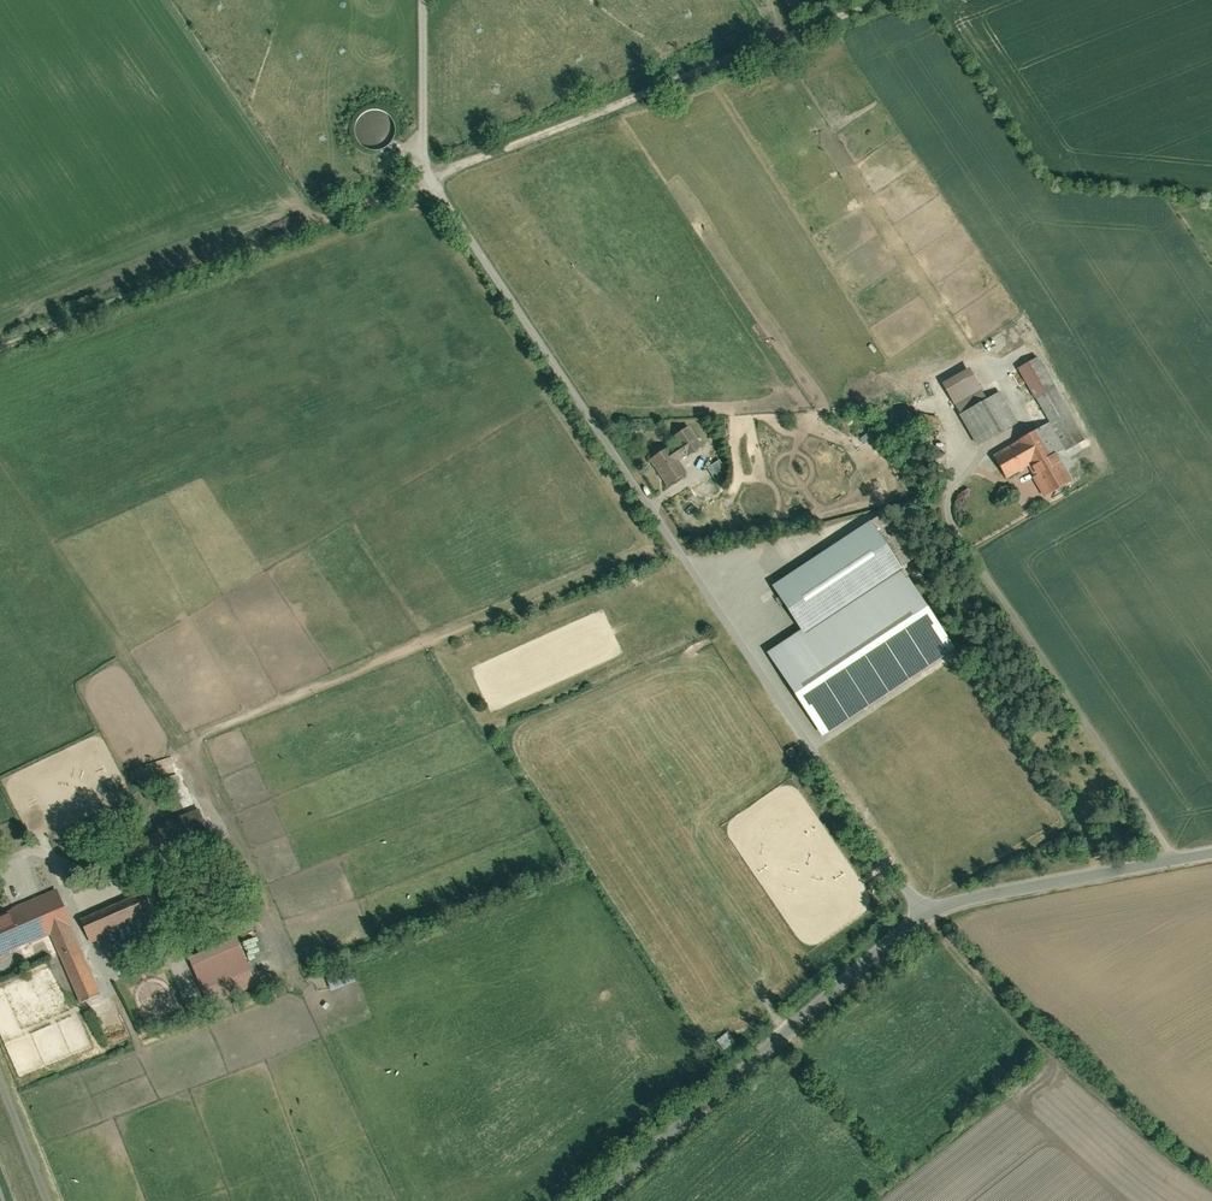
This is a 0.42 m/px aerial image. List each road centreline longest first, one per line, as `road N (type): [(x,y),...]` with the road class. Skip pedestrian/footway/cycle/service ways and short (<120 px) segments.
road 1 (residential): [(421,0),(426,172),(725,628),(923,911)]
road 2 (track): [(0,349),(880,0)]
road 3 (track): [(670,545),(208,731),(176,759),(193,802)]
road 4 (unclassified): [(923,911),(596,1200)]
road 5 (unclassified): [(1211,851),(923,911)]

